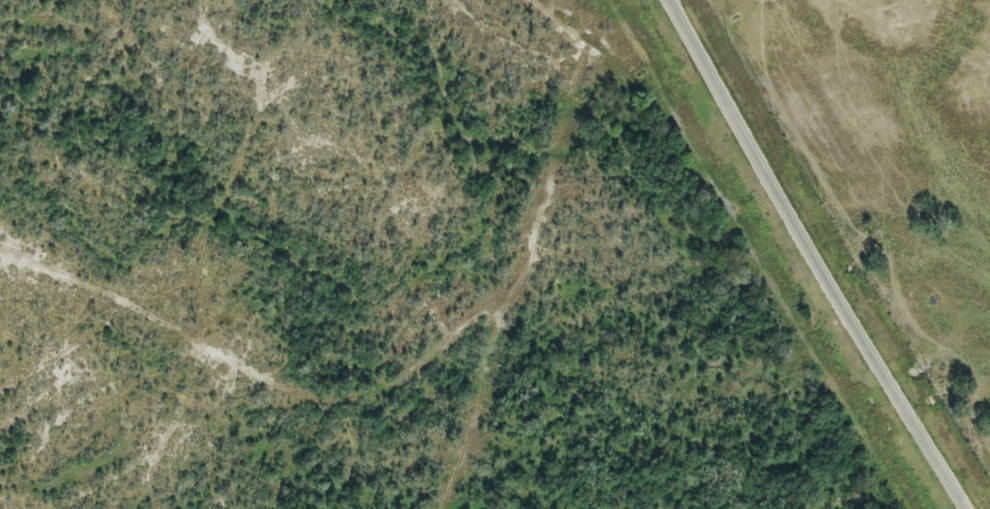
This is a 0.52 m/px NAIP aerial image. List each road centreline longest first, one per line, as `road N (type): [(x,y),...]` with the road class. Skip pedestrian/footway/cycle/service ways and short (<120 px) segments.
road 1 (tertiary): [(667,0),(967,508)]

